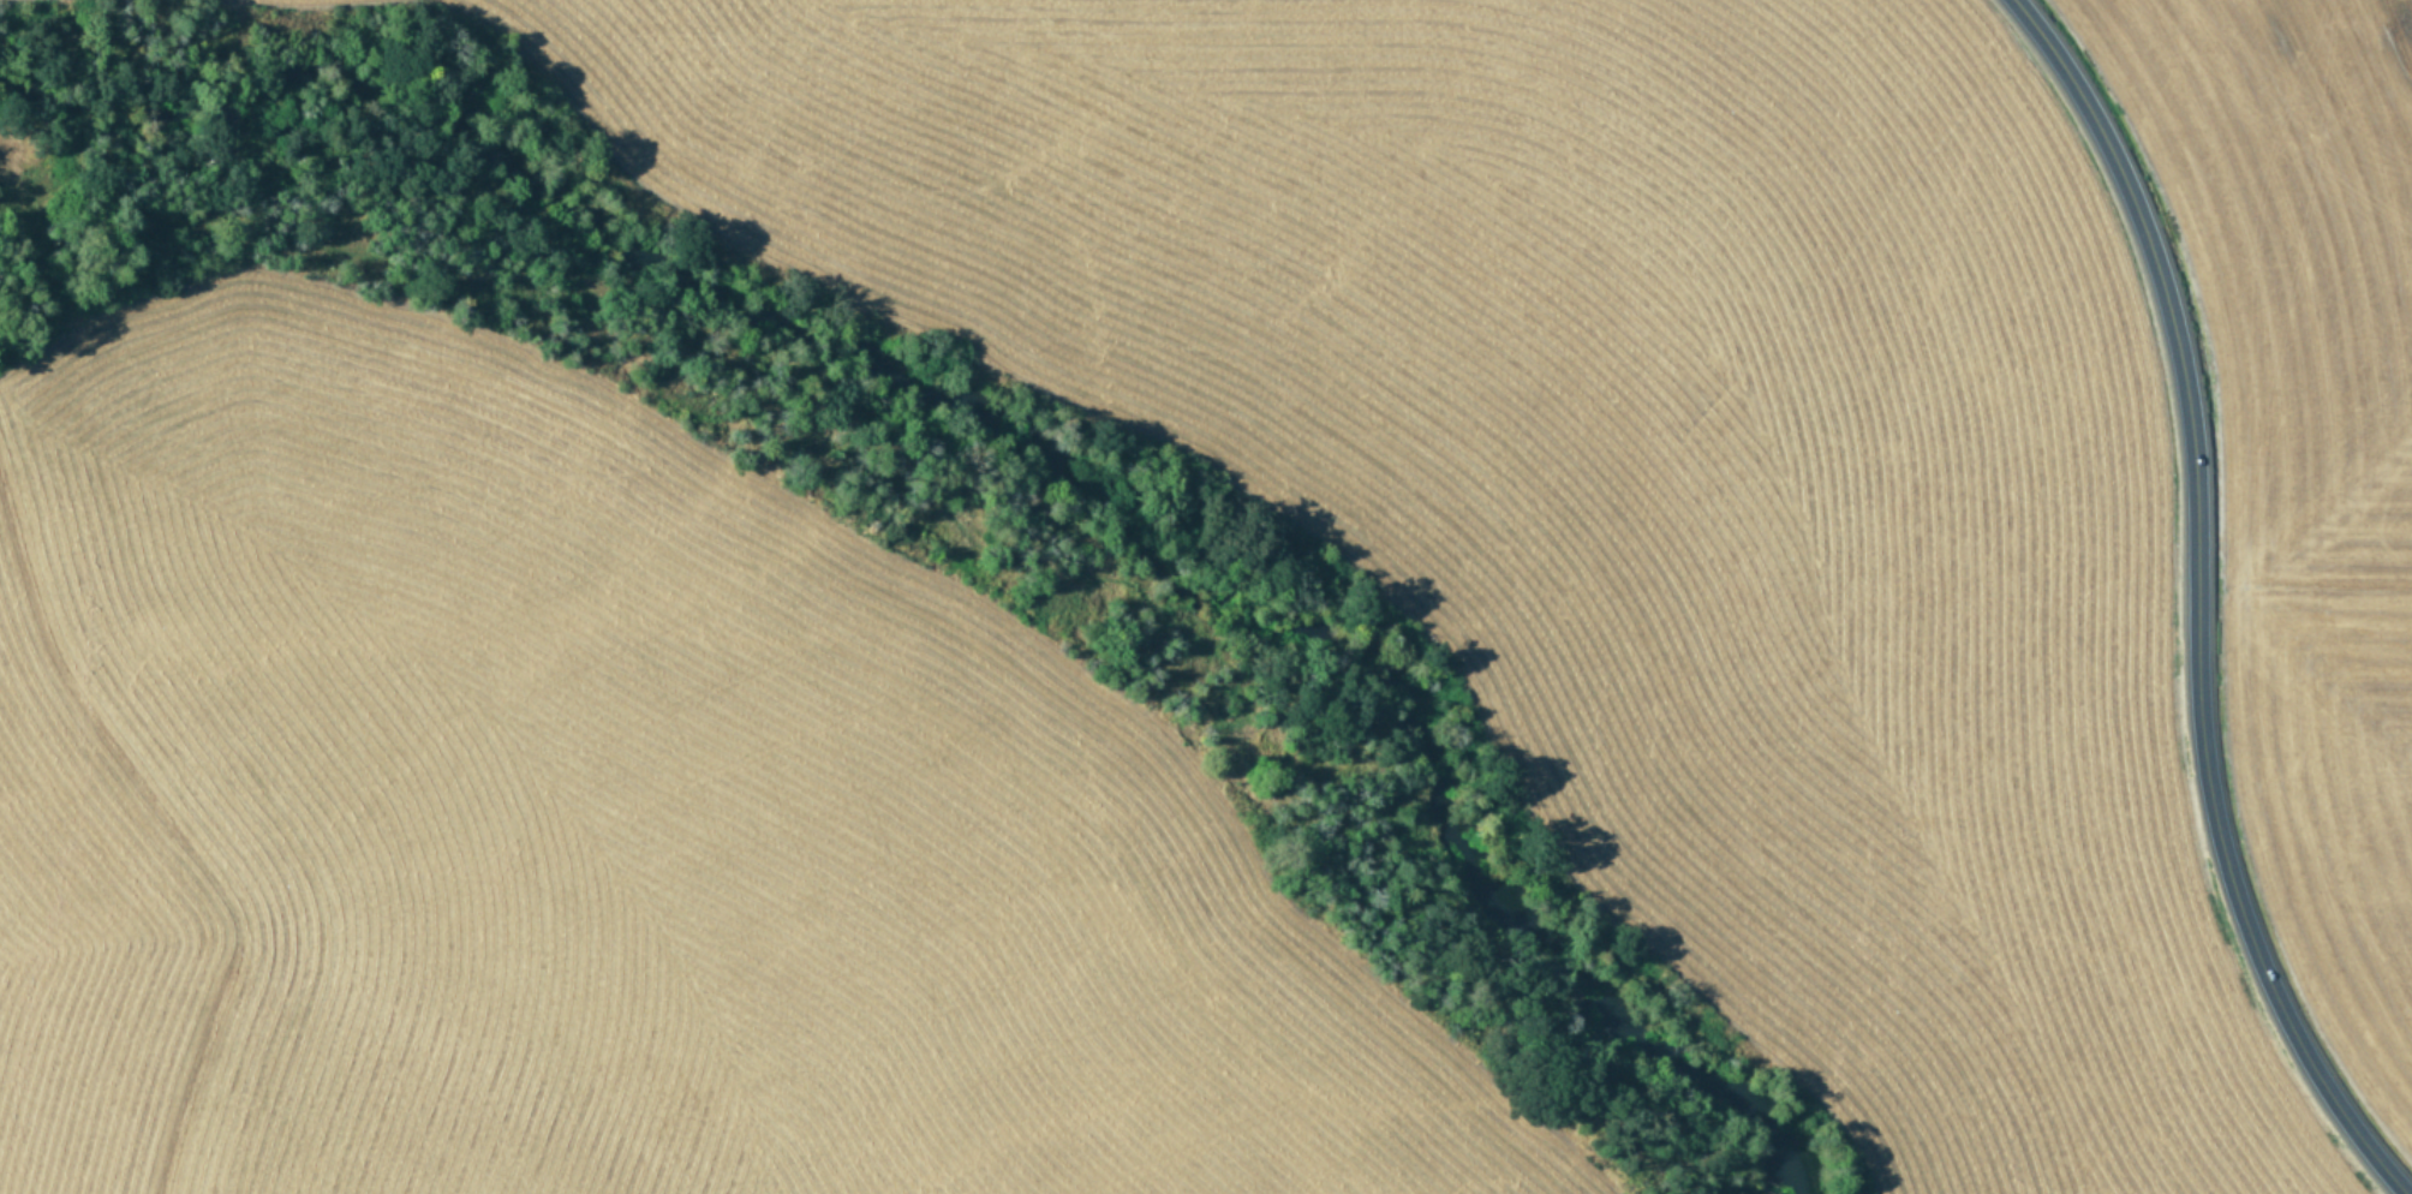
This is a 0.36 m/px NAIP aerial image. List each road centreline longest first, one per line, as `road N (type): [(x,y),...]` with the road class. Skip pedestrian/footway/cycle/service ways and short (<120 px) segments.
road 1 (secondary): [(2010,0),(2084,94),(2135,208),(2166,309),(2193,483),(2189,643),(2222,855),(2289,1035),(2406,1193)]

